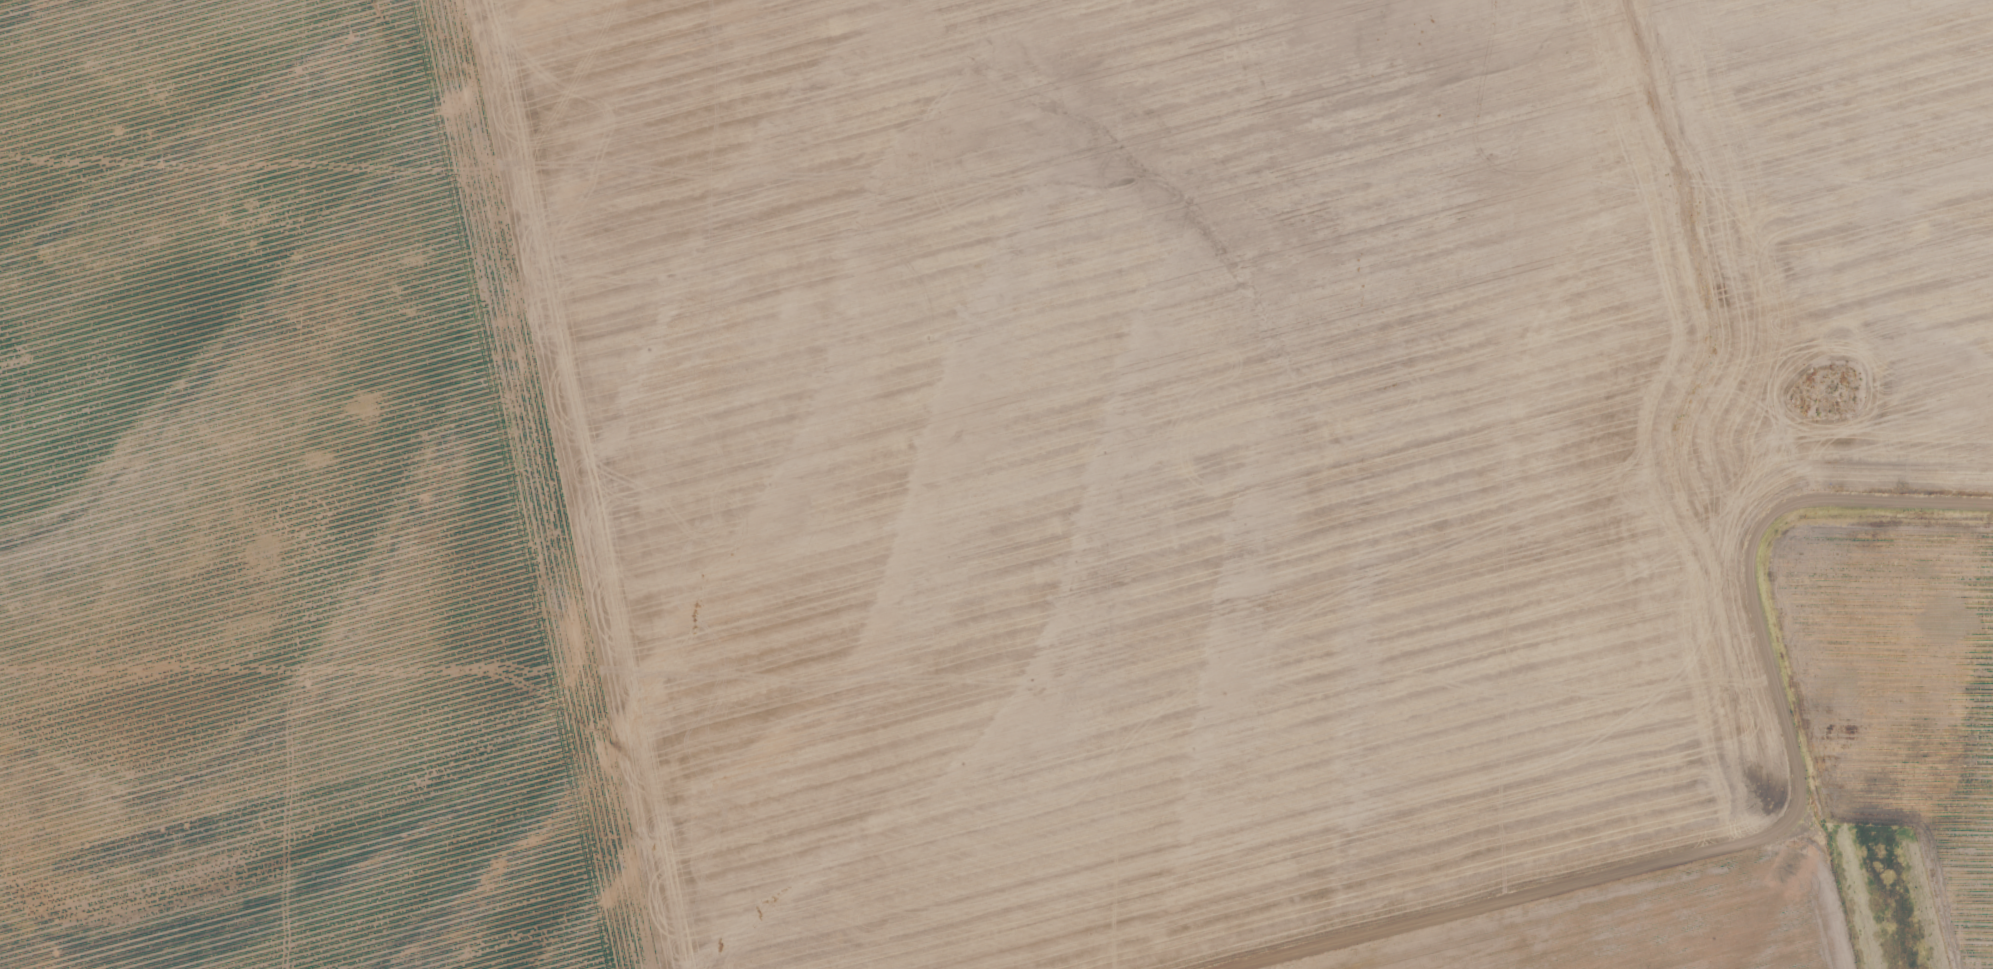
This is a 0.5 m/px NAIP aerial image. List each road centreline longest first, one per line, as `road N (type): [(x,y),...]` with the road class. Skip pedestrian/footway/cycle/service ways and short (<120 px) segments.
road 1 (residential): [(1165,968),(1716,832),(1782,782),(1787,675),(1767,497),(1808,476),(1992,479)]

